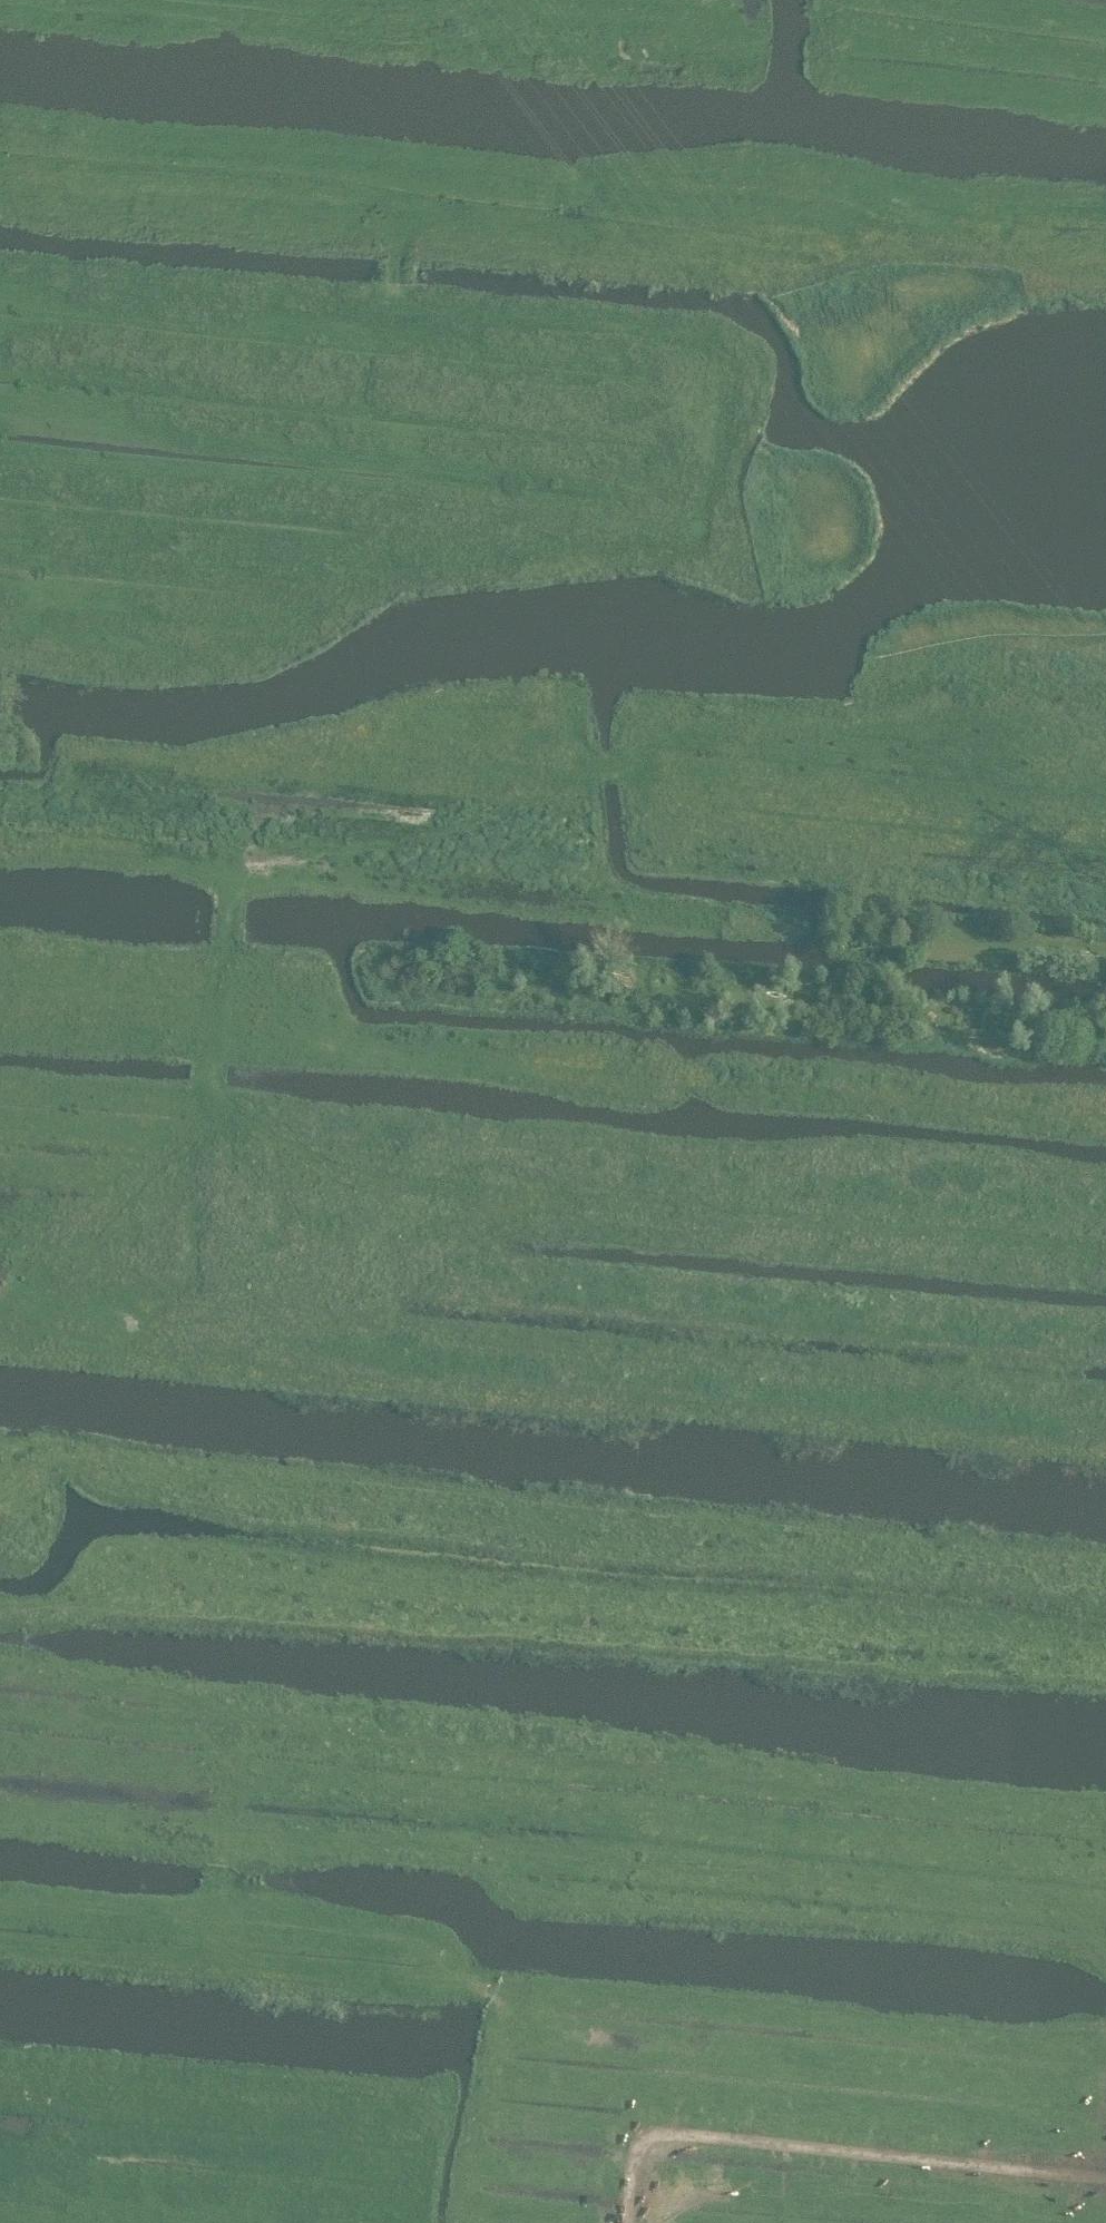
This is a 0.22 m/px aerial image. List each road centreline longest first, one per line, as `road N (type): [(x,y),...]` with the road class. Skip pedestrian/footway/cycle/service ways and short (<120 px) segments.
road 1 (track): [(626,2222),(634,2159),(644,2140),(667,2131),(1105,2177)]

